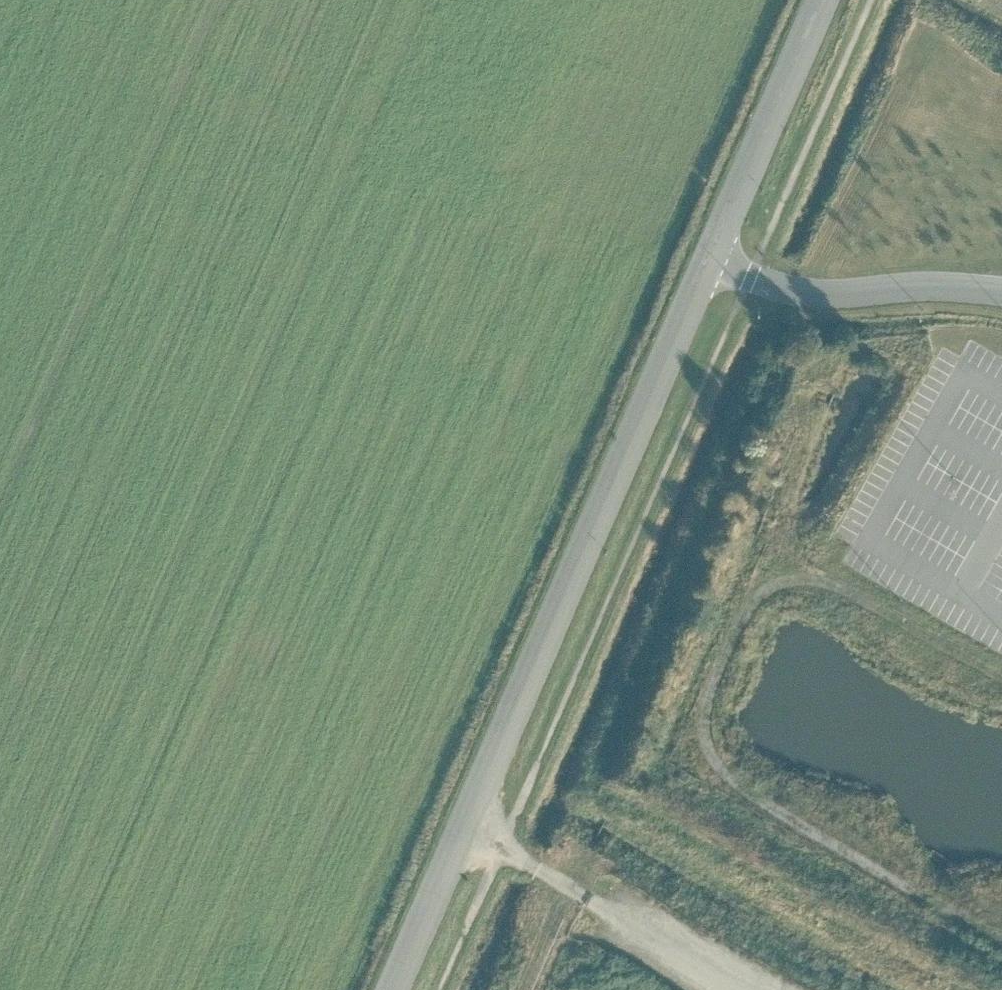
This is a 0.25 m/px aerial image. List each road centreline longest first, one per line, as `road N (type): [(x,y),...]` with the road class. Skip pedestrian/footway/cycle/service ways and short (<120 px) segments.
road 1 (unclassified): [(394,989),(706,261)]
road 2 (unclassified): [(706,261),(751,281),(829,293),(924,284),(1001,288)]
road 3 (tertiary): [(706,261),(821,0)]

